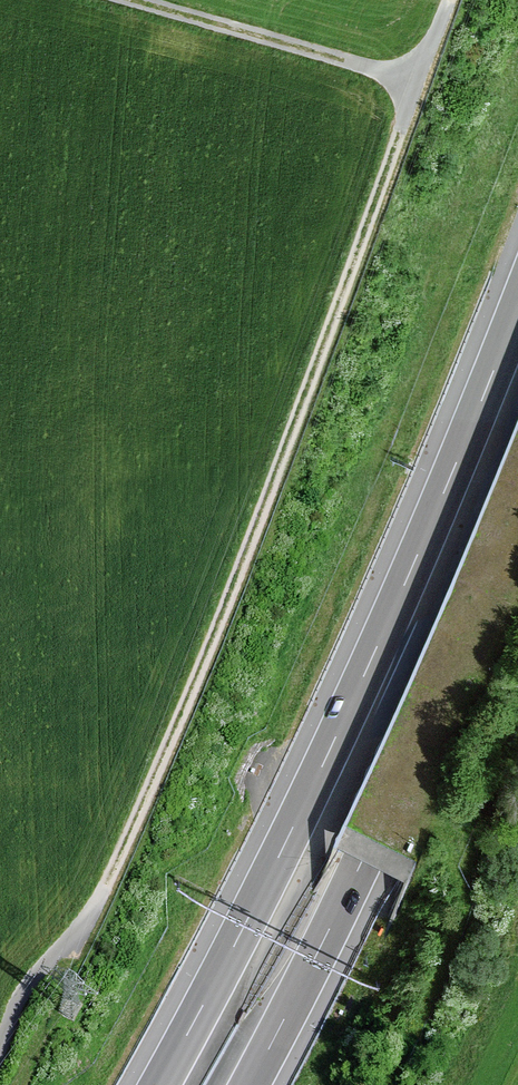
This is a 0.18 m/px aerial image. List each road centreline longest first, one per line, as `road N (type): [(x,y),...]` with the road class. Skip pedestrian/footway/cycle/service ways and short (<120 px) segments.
road 1 (track): [(0,1050),(28,985),(97,900),(197,675),(448,0)]
road 2 (motorway): [(517,309),(371,660),(160,1084)]
road 3 (motorway): [(249,1084),(362,861),(517,515)]
road 4 (track): [(418,81),(129,0)]

